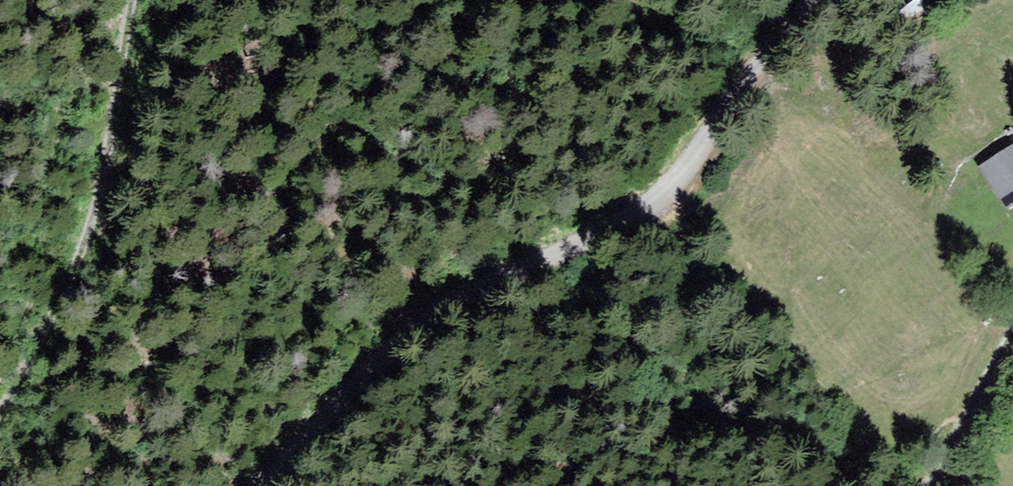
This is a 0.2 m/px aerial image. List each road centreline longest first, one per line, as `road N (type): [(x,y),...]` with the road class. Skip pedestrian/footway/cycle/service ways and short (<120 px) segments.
road 1 (unclassified): [(824,0),(695,163),(649,208),(400,331),(269,485)]
road 2 (track): [(0,421),(62,293),(91,200),(121,0)]
road 3 (track): [(919,485),(1012,336)]

